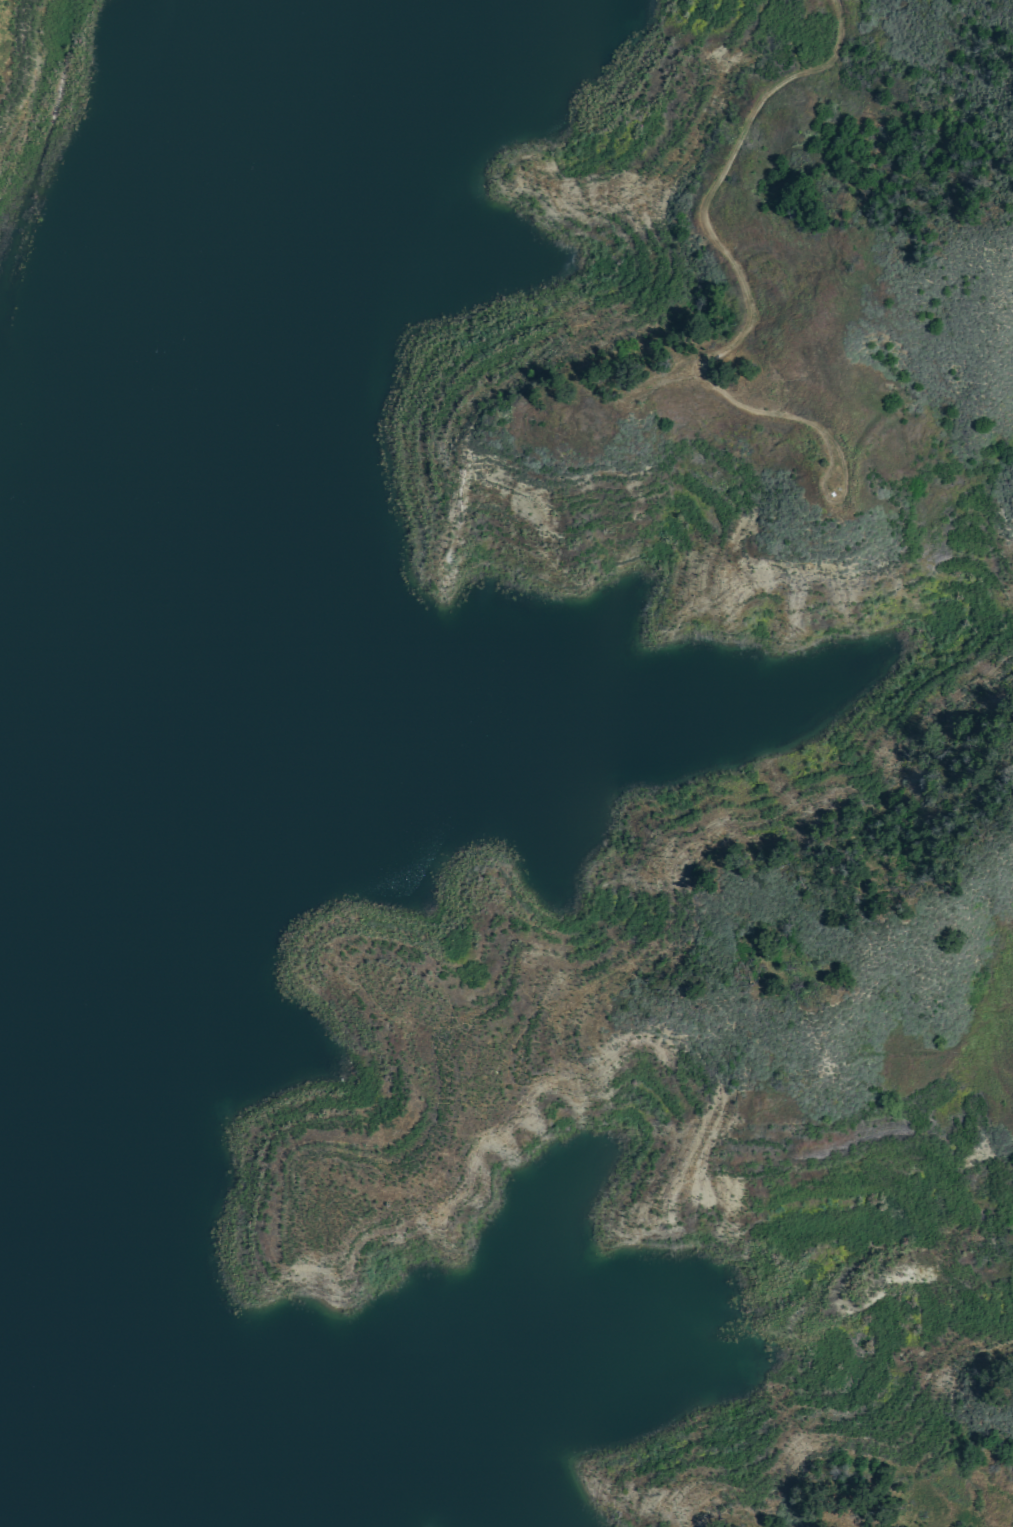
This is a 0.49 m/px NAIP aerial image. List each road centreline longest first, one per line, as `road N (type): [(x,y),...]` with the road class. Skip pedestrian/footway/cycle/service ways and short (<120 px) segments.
road 1 (residential): [(71,0),(57,98),(0,289)]

